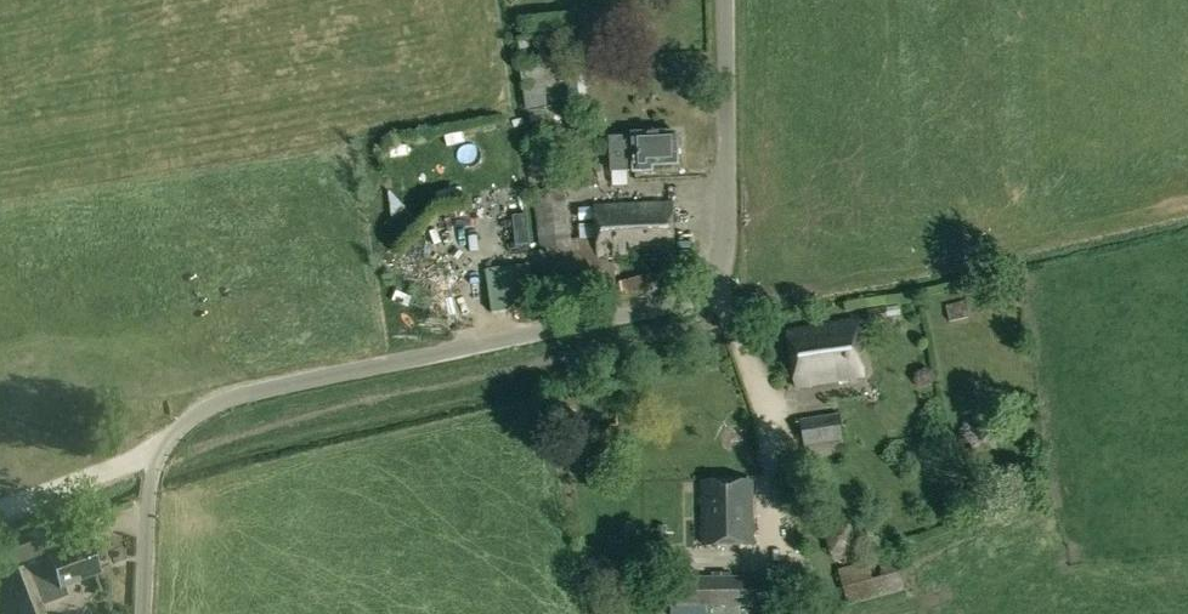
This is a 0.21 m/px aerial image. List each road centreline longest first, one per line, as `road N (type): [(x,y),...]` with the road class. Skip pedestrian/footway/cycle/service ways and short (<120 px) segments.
road 1 (unclassified): [(144,613),(154,470),(174,437),(208,410),(690,299),(711,284),(726,236),(725,0)]

